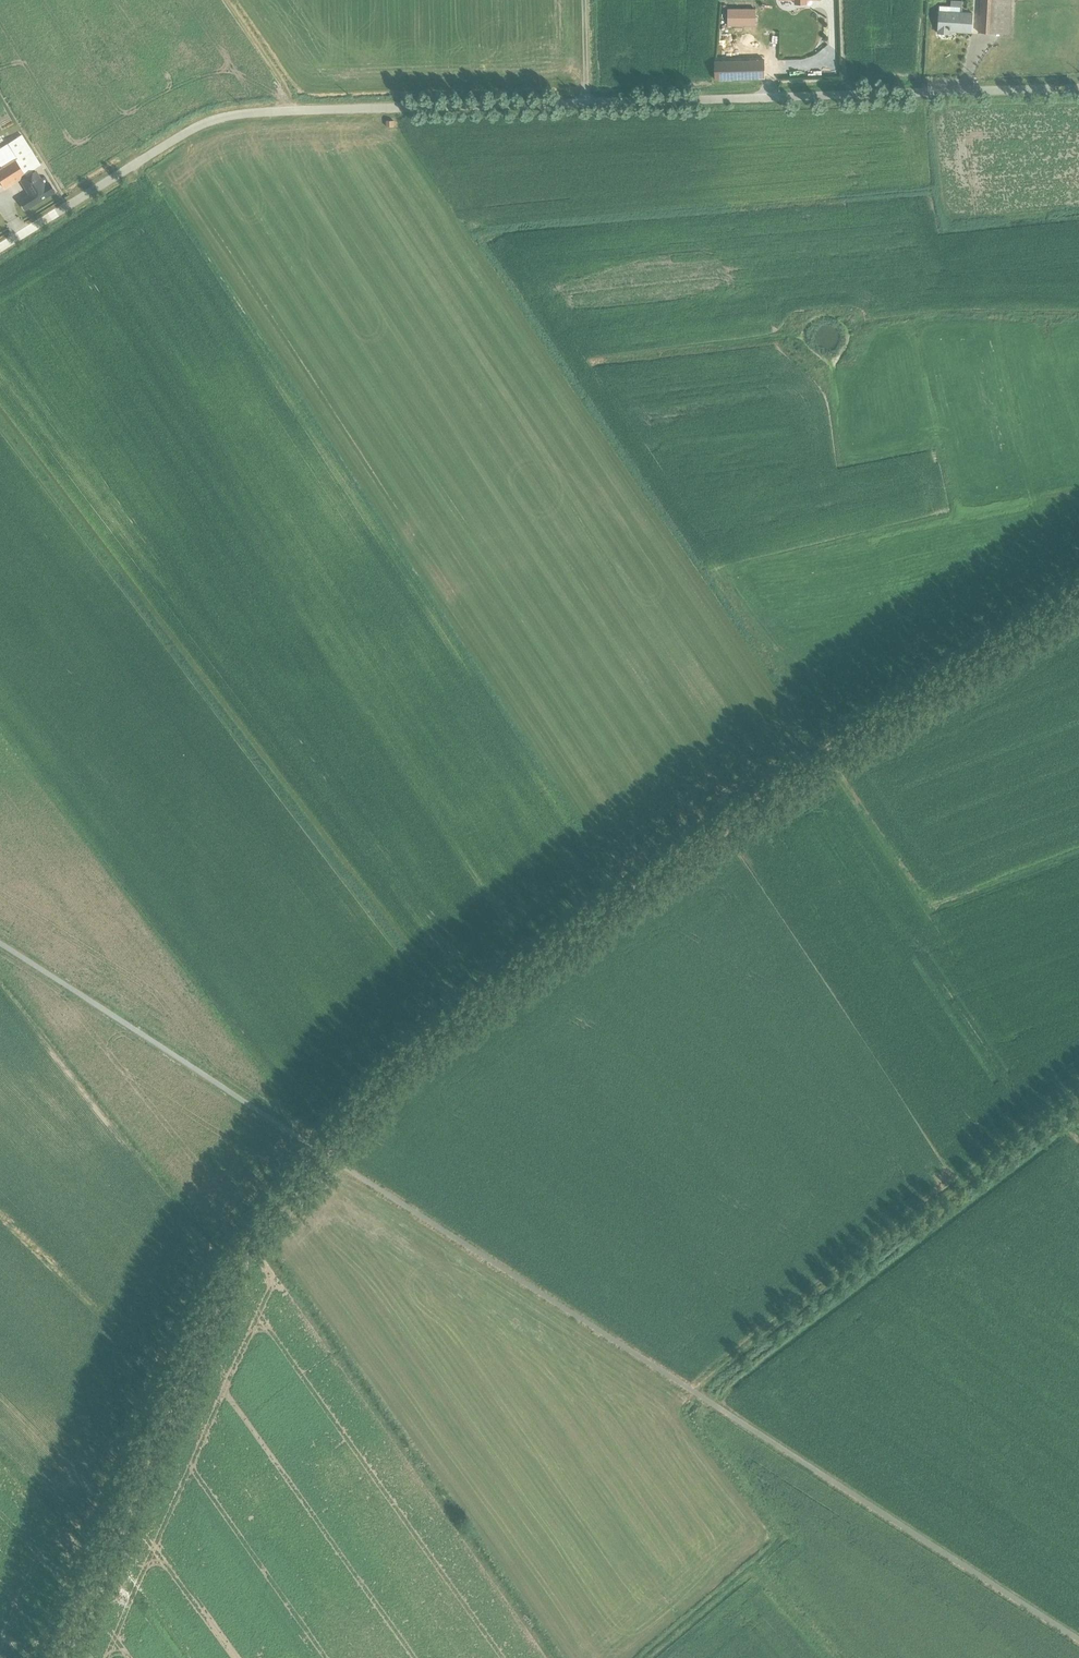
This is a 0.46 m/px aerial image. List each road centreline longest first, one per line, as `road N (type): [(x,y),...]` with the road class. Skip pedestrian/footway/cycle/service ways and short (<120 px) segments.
road 1 (track): [(53,1657),(236,1249),(408,1056),(635,882),(1078,596)]
road 2 (residential): [(1078,89),(244,114),(208,124),(0,249)]

